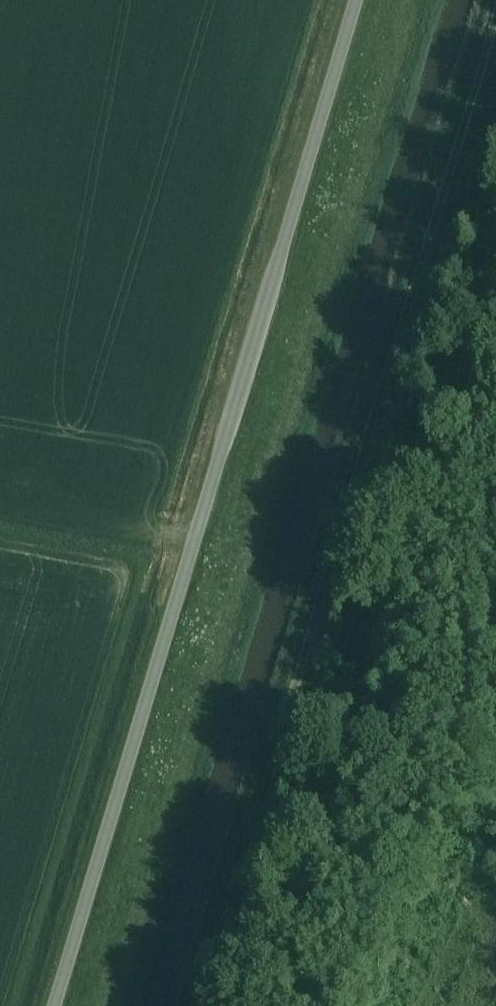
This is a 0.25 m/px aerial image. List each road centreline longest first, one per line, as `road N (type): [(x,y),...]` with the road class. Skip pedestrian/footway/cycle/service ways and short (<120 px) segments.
road 1 (unclassified): [(53,1005),(356,0)]
road 2 (track): [(198,1005),(495,15)]
road 3 (track): [(291,694),(495,800)]

